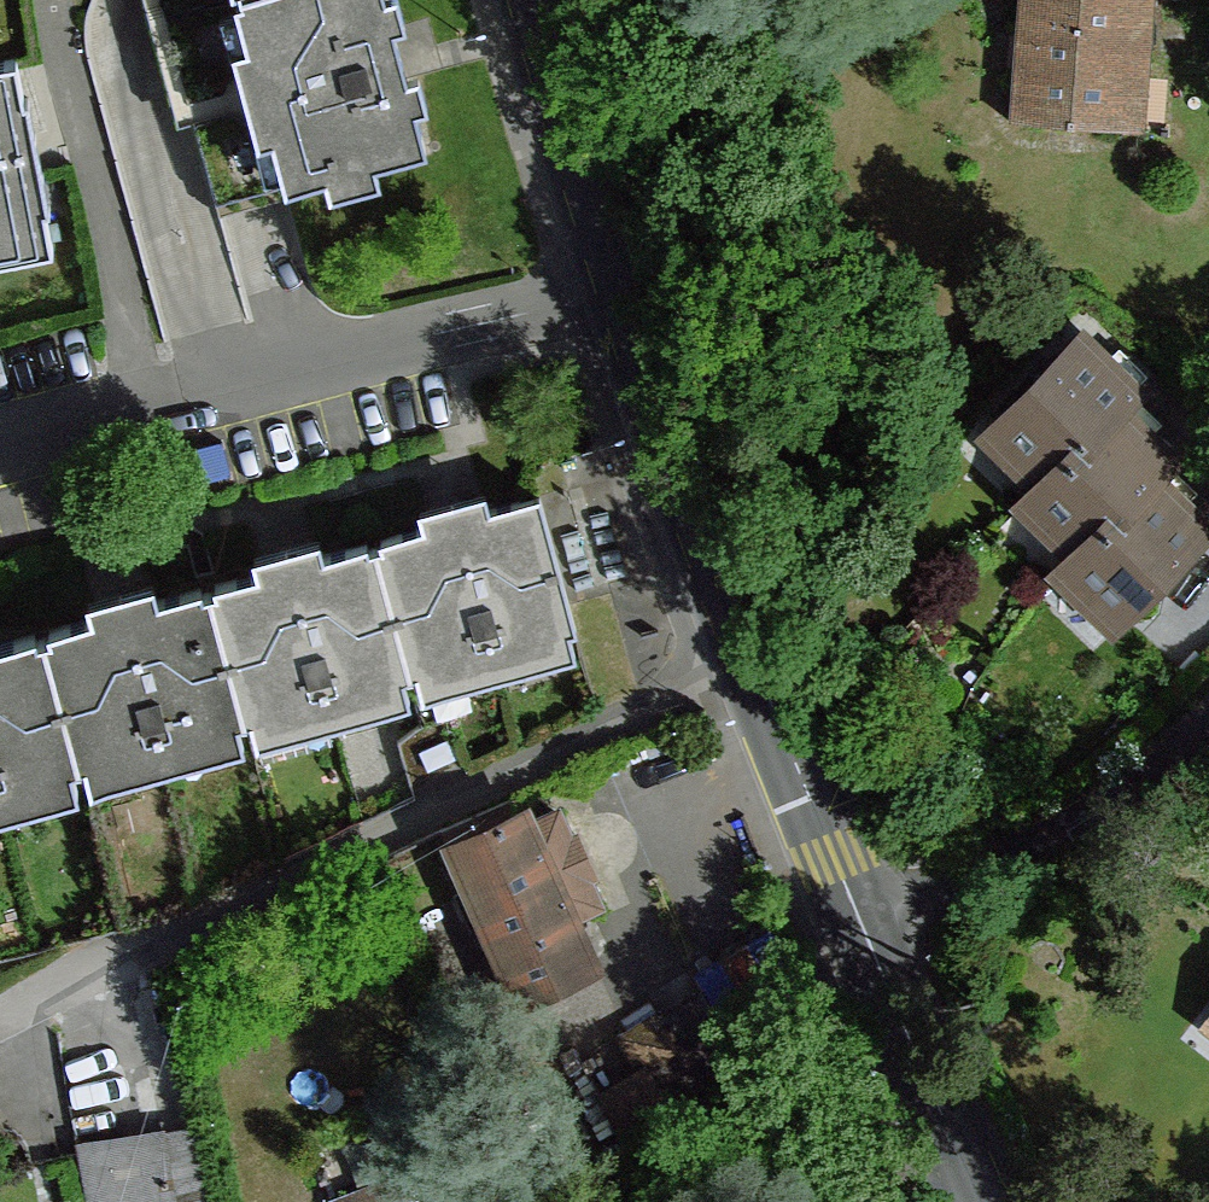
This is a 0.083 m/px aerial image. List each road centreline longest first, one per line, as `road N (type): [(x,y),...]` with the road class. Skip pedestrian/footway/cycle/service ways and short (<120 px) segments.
road 1 (secondary): [(859,922),(705,527),(627,285)]
road 2 (residential): [(627,285),(0,452)]
road 3 (residential): [(859,922),(1105,815),(1208,735)]
road 4 (secondary): [(980,1201),(859,922)]
road 5 (secondary): [(627,285),(539,0)]

